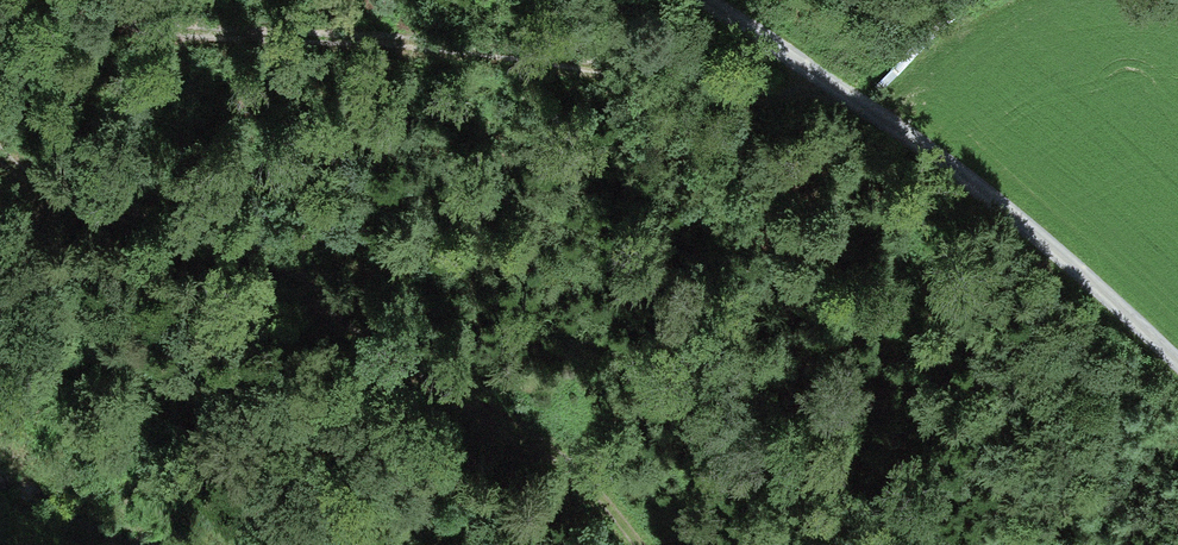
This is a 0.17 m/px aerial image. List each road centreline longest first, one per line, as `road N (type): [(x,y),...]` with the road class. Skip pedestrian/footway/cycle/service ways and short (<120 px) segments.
road 1 (track): [(0,78),(88,162),(193,194),(322,271),(574,452),(644,544)]
road 2 (track): [(84,0),(102,13),(181,29),(509,49),(767,99),(849,93)]
road 3 (track): [(702,0),(942,156),(1177,367)]

